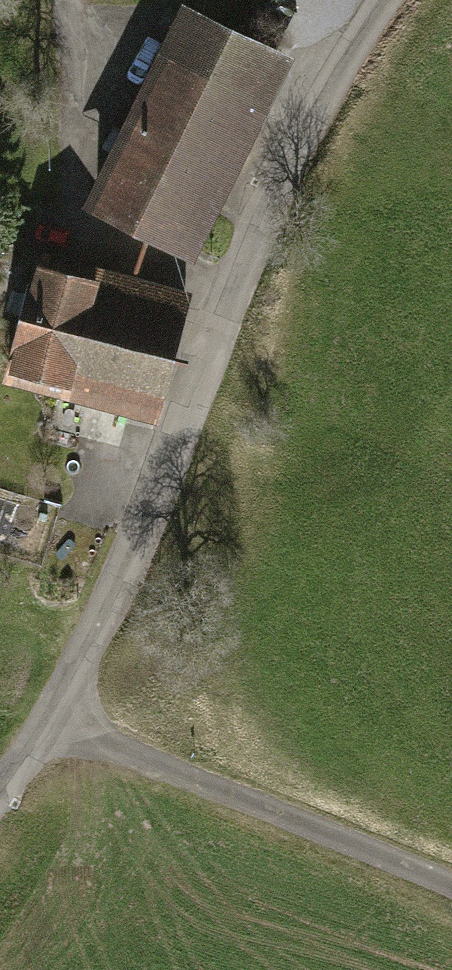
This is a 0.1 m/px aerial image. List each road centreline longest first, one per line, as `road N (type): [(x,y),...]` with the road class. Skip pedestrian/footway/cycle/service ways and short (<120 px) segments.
road 1 (unclassified): [(0,794),(51,718),(155,510),(274,202),(392,0)]
road 2 (track): [(51,718),(451,885)]
road 3 (track): [(64,0),(80,153),(73,219),(102,249),(238,297)]

